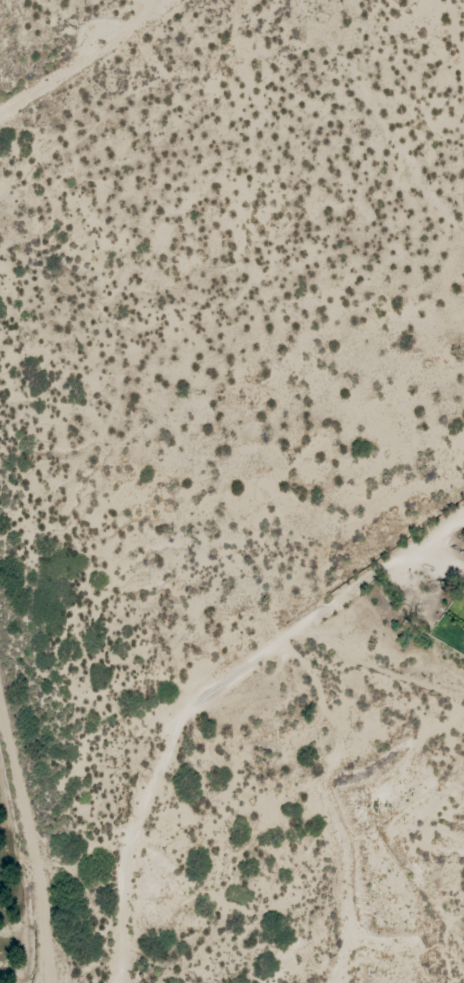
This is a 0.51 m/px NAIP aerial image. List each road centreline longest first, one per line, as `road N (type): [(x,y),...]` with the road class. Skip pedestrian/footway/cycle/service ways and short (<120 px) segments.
road 1 (residential): [(0,887),(463,625)]
road 2 (residential): [(0,68),(117,0)]

